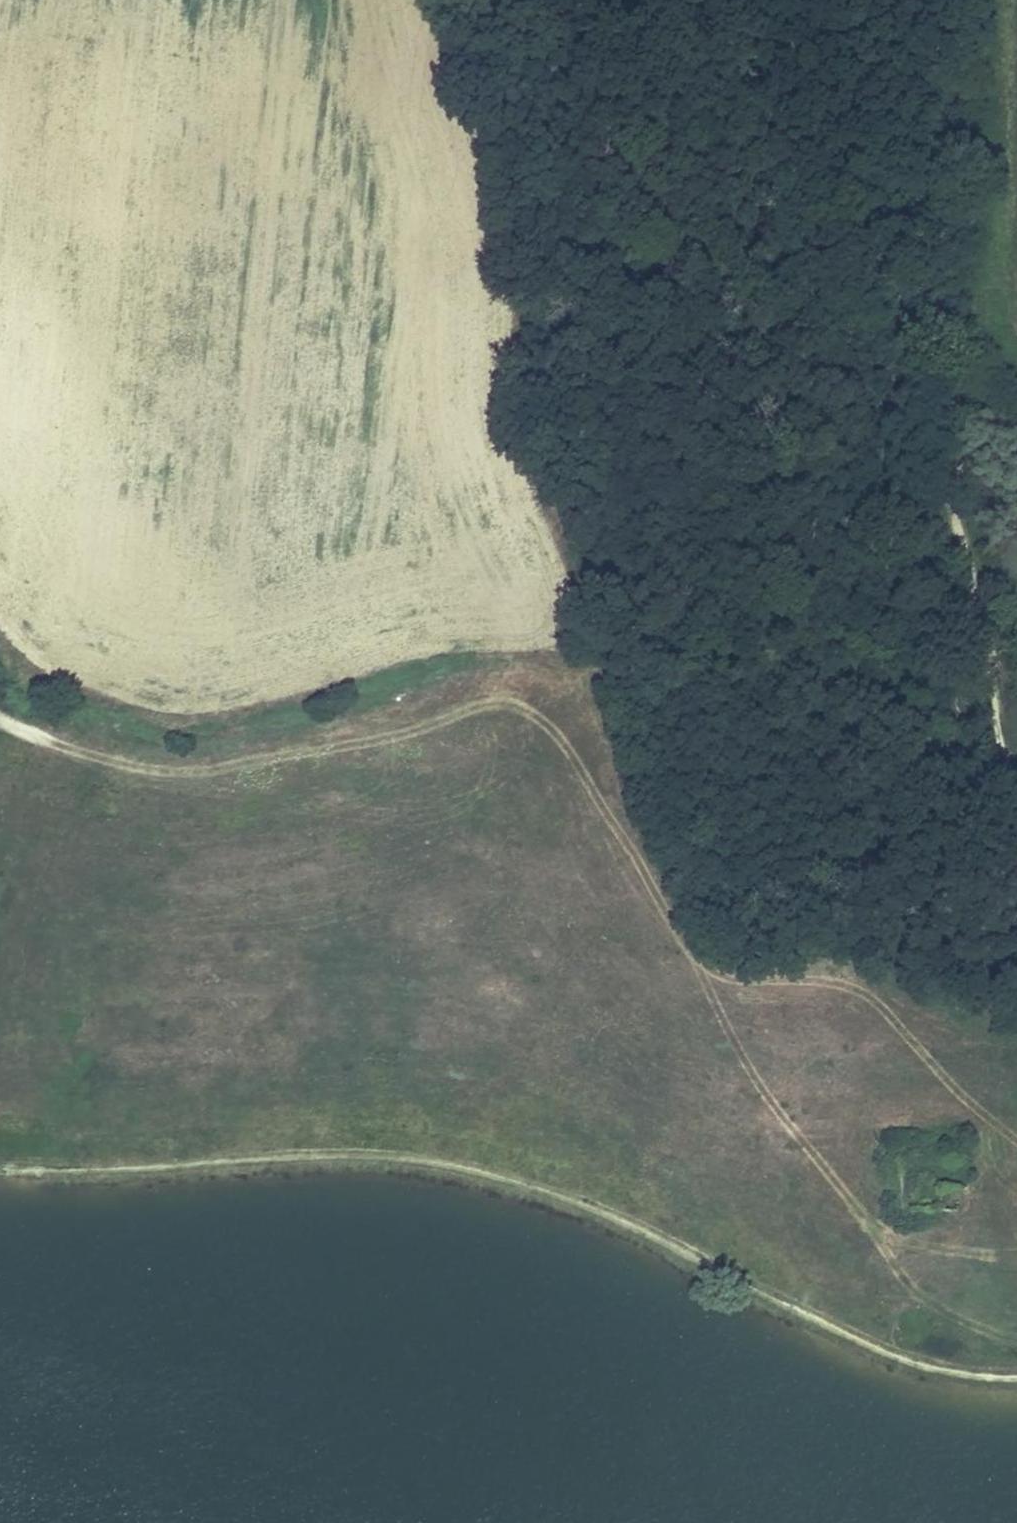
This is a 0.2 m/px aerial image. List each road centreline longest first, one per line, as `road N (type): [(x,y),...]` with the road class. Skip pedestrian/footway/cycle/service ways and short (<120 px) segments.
road 1 (track): [(0,1166),(125,1171),(250,1157),(459,1169),(658,1238),(887,1358),(986,1380),(1016,1374)]
road 2 (track): [(997,0),(984,466)]
road 3 (track): [(1016,806),(989,738),(957,556),(962,498),(984,466),(1016,442)]

